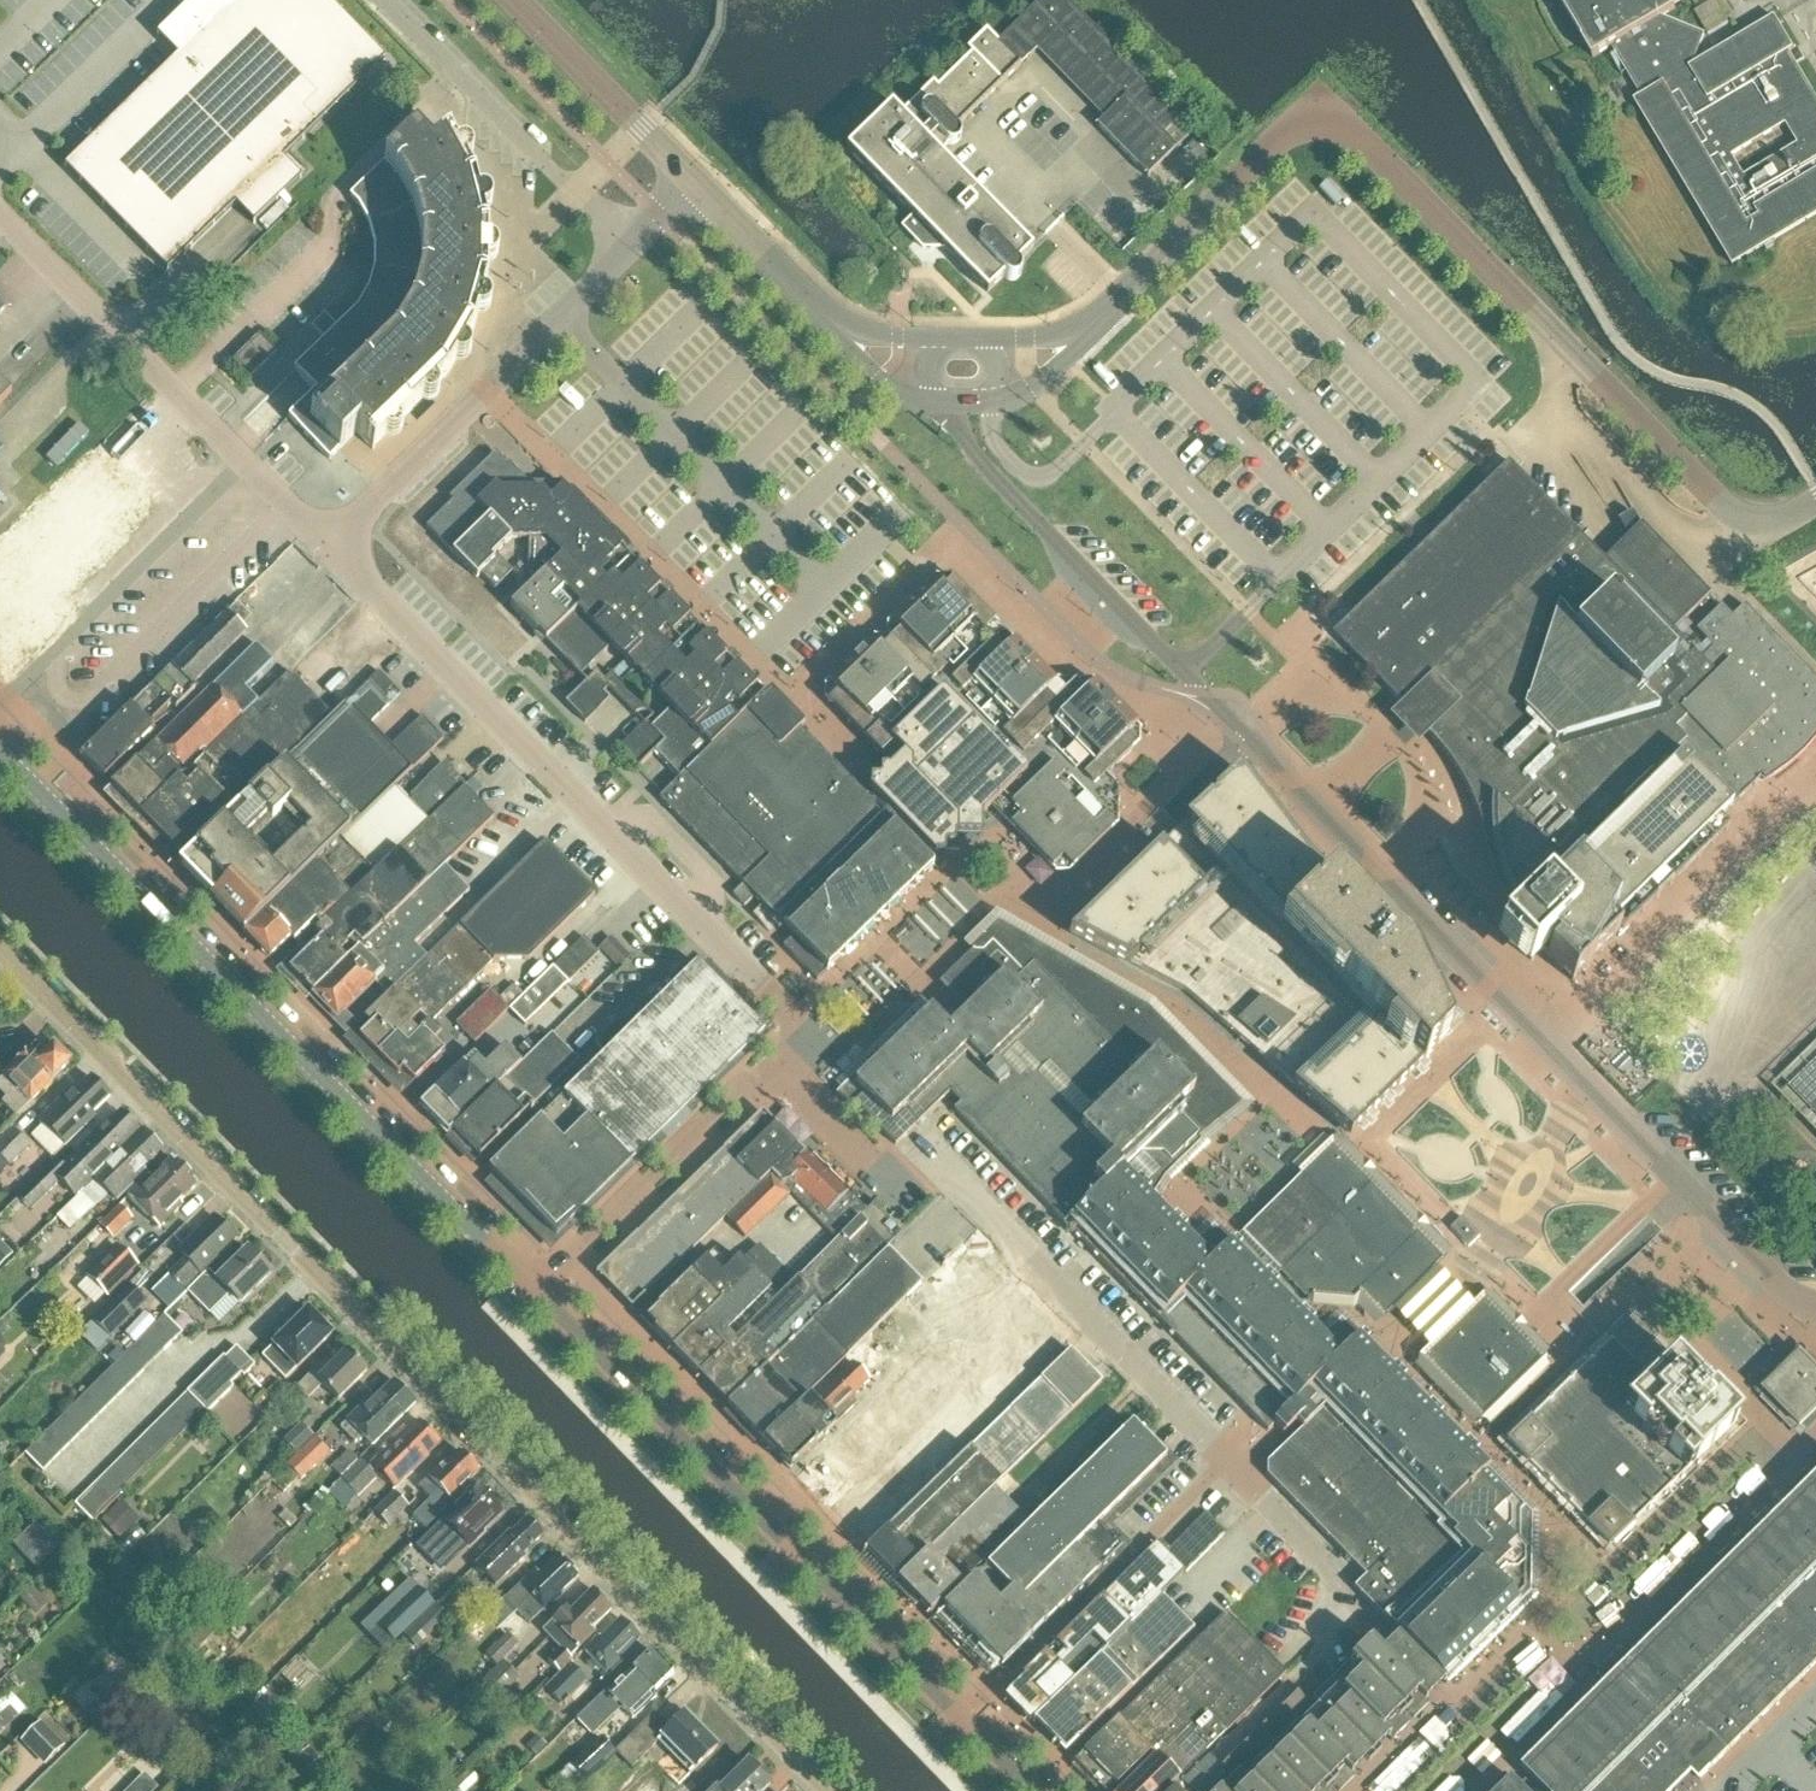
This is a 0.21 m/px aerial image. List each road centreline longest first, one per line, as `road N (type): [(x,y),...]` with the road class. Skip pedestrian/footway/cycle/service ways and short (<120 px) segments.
road 1 (residential): [(0,957),(818,1790)]
road 2 (tertiary): [(0,754),(538,1299)]
road 3 (unclassified): [(823,1029),(328,549)]
road 4 (tertiary): [(1553,339),(1348,126),(1296,122),(1090,327)]
road 5 (tertiary): [(538,1299),(964,1713)]
road 6 (residential): [(952,406),(972,457),(1299,792)]
road 7 (unclassified): [(886,1200),(931,1159),(1217,1468)]
road 8 (unclassified): [(328,549),(0,217)]
road 9 (unclassified): [(328,549),(632,250)]
road 10 (unclassified): [(1546,1046),(1815,780)]
road 11 (unclassified): [(380,0),(632,250)]
road 12 (residential): [(964,1713),(1217,1468)]
road 13 (unclassified): [(1553,339),(1559,413),(1675,533),(1711,545),(1750,534)]
road 14 (residential): [(538,1299),(754,1082)]
road 15 (residential): [(1299,792),(1505,1004)]
road 16 (tertiary): [(1750,534),(1553,339)]
road 17 (tertiary): [(697,188),(511,0)]
road 18 (unclassified): [(1217,1468),(1354,1645)]
road 19 (unclassified): [(1505,1004),(1363,1152)]
road 20 (residential): [(1546,1046),(1678,1184)]
road 21 (residential): [(1678,1184),(1803,1309),(1815,1312)]
road 22 (tertiary): [(827,320),(697,188)]
road 23 (unclassified): [(886,1200),(754,1082)]
road 24 (tertiary): [(827,320),(880,383),(903,400),(931,405)]
road 25 (unclassified): [(1678,1184),(1581,1273)]
road 26 (tertiary): [(992,405),(1021,397),(1073,354),(1090,327)]

